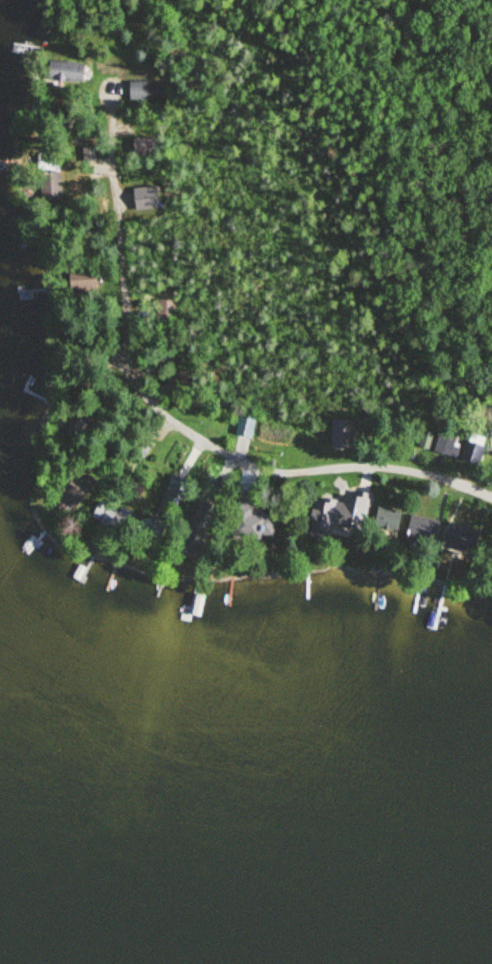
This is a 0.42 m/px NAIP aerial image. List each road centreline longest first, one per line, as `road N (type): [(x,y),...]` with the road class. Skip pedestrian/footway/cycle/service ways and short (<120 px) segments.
road 1 (residential): [(491,494),(435,475),(265,471),(187,432),(145,396),(124,361),(121,85)]

